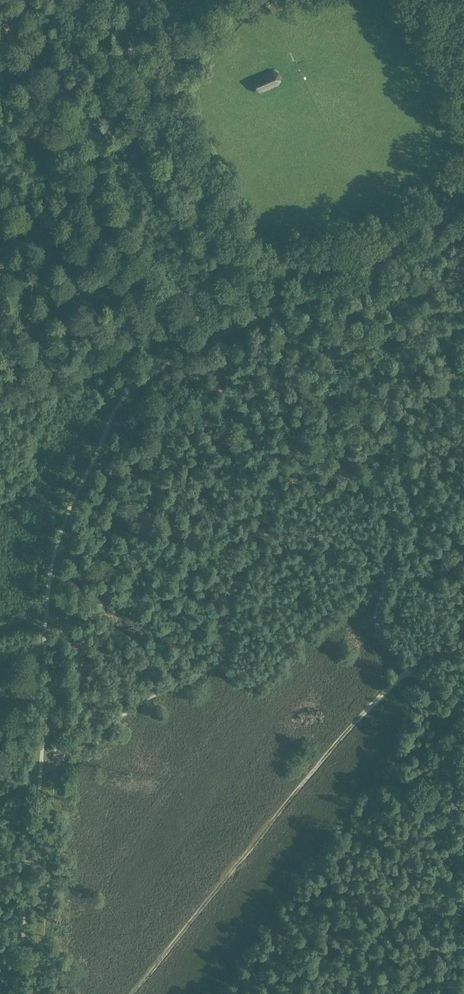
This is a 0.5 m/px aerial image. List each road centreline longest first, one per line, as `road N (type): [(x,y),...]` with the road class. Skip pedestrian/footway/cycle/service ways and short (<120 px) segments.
road 1 (track): [(463,627),(402,664),(131,993)]
road 2 (track): [(37,993),(62,622),(46,613)]

